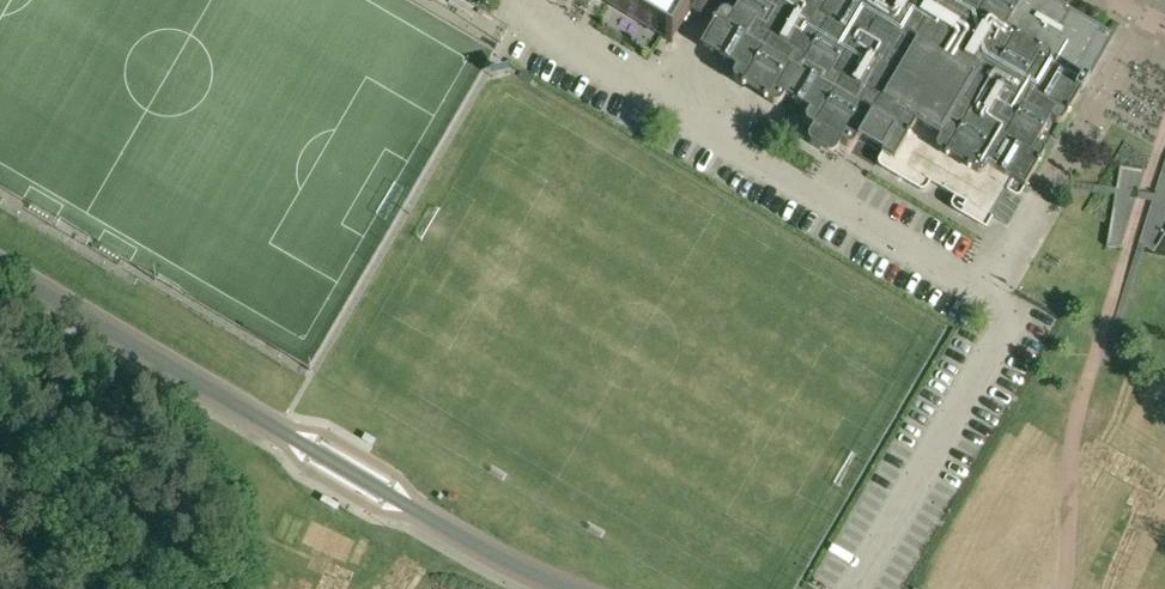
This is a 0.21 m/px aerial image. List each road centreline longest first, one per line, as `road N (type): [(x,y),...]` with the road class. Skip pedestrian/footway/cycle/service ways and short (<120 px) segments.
road 1 (residential): [(856,588),(1016,310),(529,15),(524,0)]
road 2 (unclassified): [(569,588),(483,550),(0,261)]

